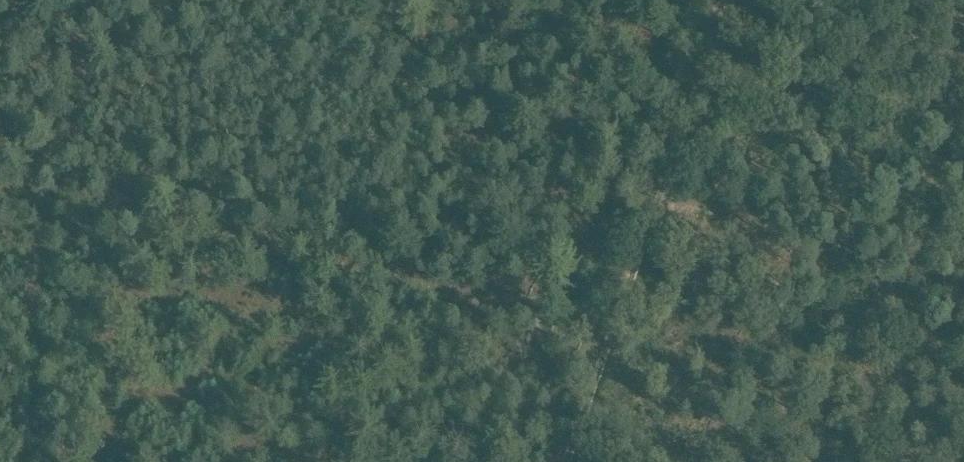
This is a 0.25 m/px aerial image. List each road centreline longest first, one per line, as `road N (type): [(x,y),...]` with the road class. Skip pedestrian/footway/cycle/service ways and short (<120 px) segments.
road 1 (track): [(617,325),(735,0)]

